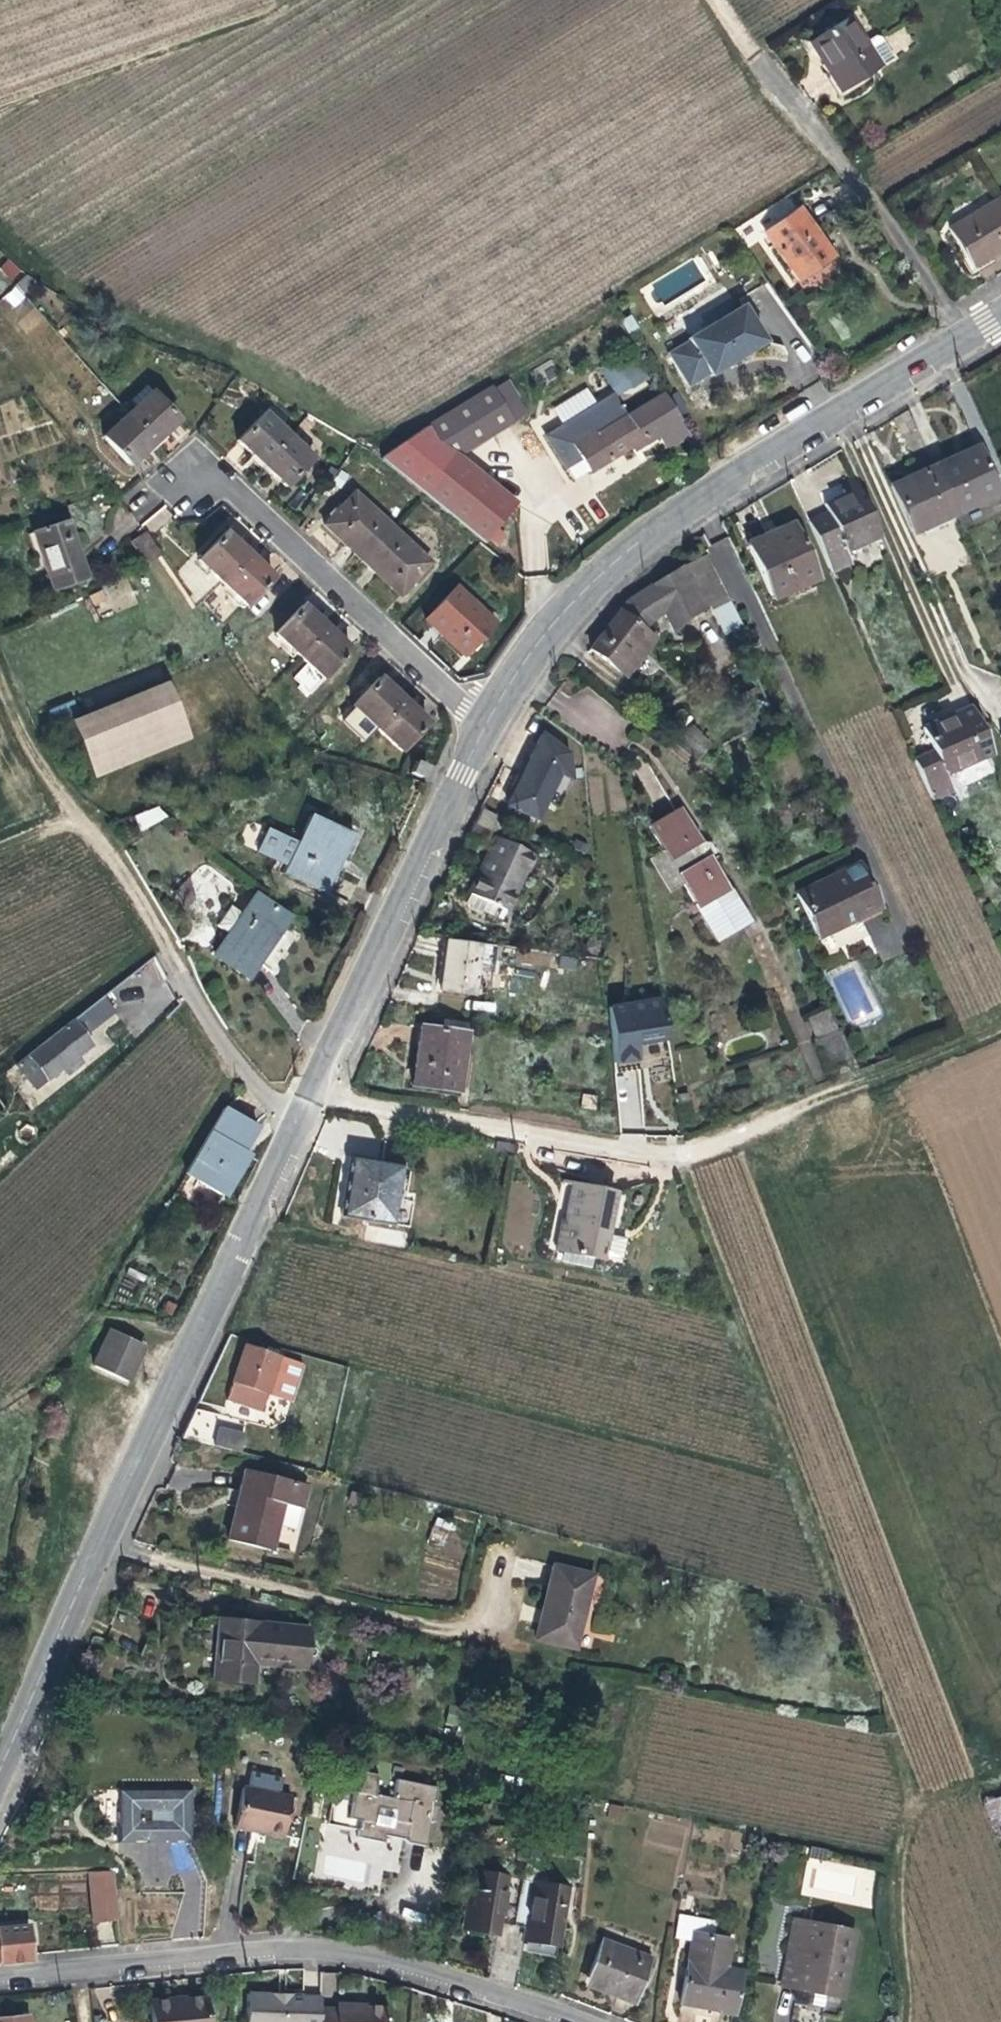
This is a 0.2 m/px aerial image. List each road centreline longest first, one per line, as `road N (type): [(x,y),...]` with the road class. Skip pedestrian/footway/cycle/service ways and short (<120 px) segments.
road 1 (track): [(905,2021),(899,1867),(914,1805),(909,1785),(682,1156),(1000,1023)]
road 2 (tertiary): [(0,1770),(313,1095)]
road 3 (tertiary): [(487,720),(552,625),(626,552),(966,340)]
road 4 (residential): [(0,1975),(221,1953),(311,1954),(463,1984),(578,2021)]
road 5 (tertiary): [(313,1095),(487,720)]
road 6 (residential): [(186,479),(199,459),(443,691),(487,720)]
road 7 (track): [(78,816),(209,1022),(297,1129)]
road 8 (residential): [(682,1156),(313,1095)]
road 9 (residential): [(754,57),(882,217),(966,340)]
road 10 (track): [(0,682),(36,760),(78,816)]

